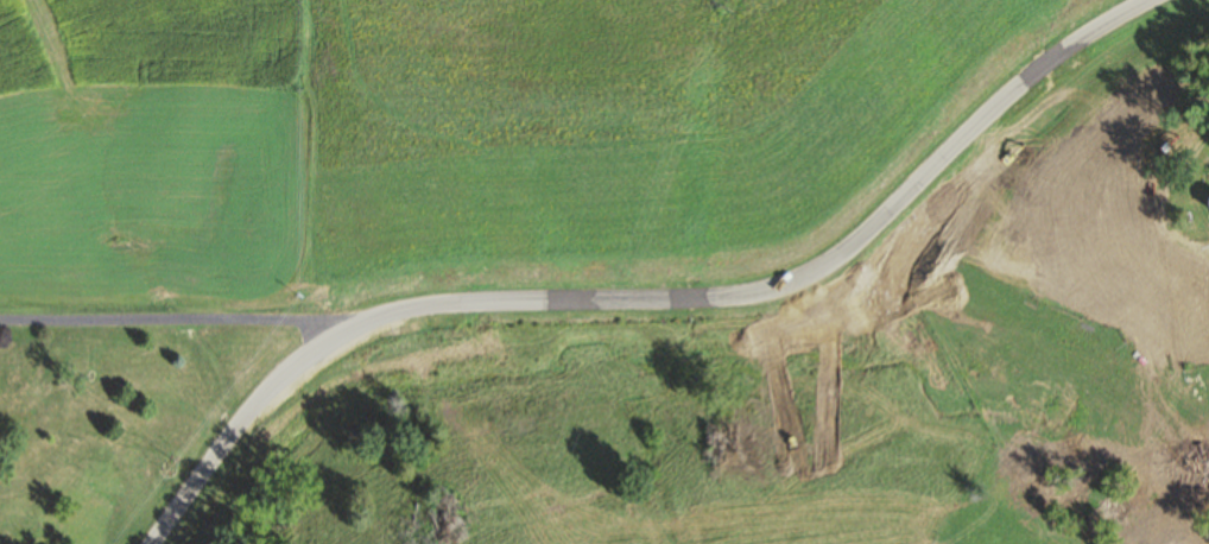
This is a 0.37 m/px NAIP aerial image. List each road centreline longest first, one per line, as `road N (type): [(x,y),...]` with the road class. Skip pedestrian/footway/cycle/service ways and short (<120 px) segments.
road 1 (residential): [(1127,0),(854,239),(791,282),(721,299),(518,302),(353,322),(283,372),(153,543)]

